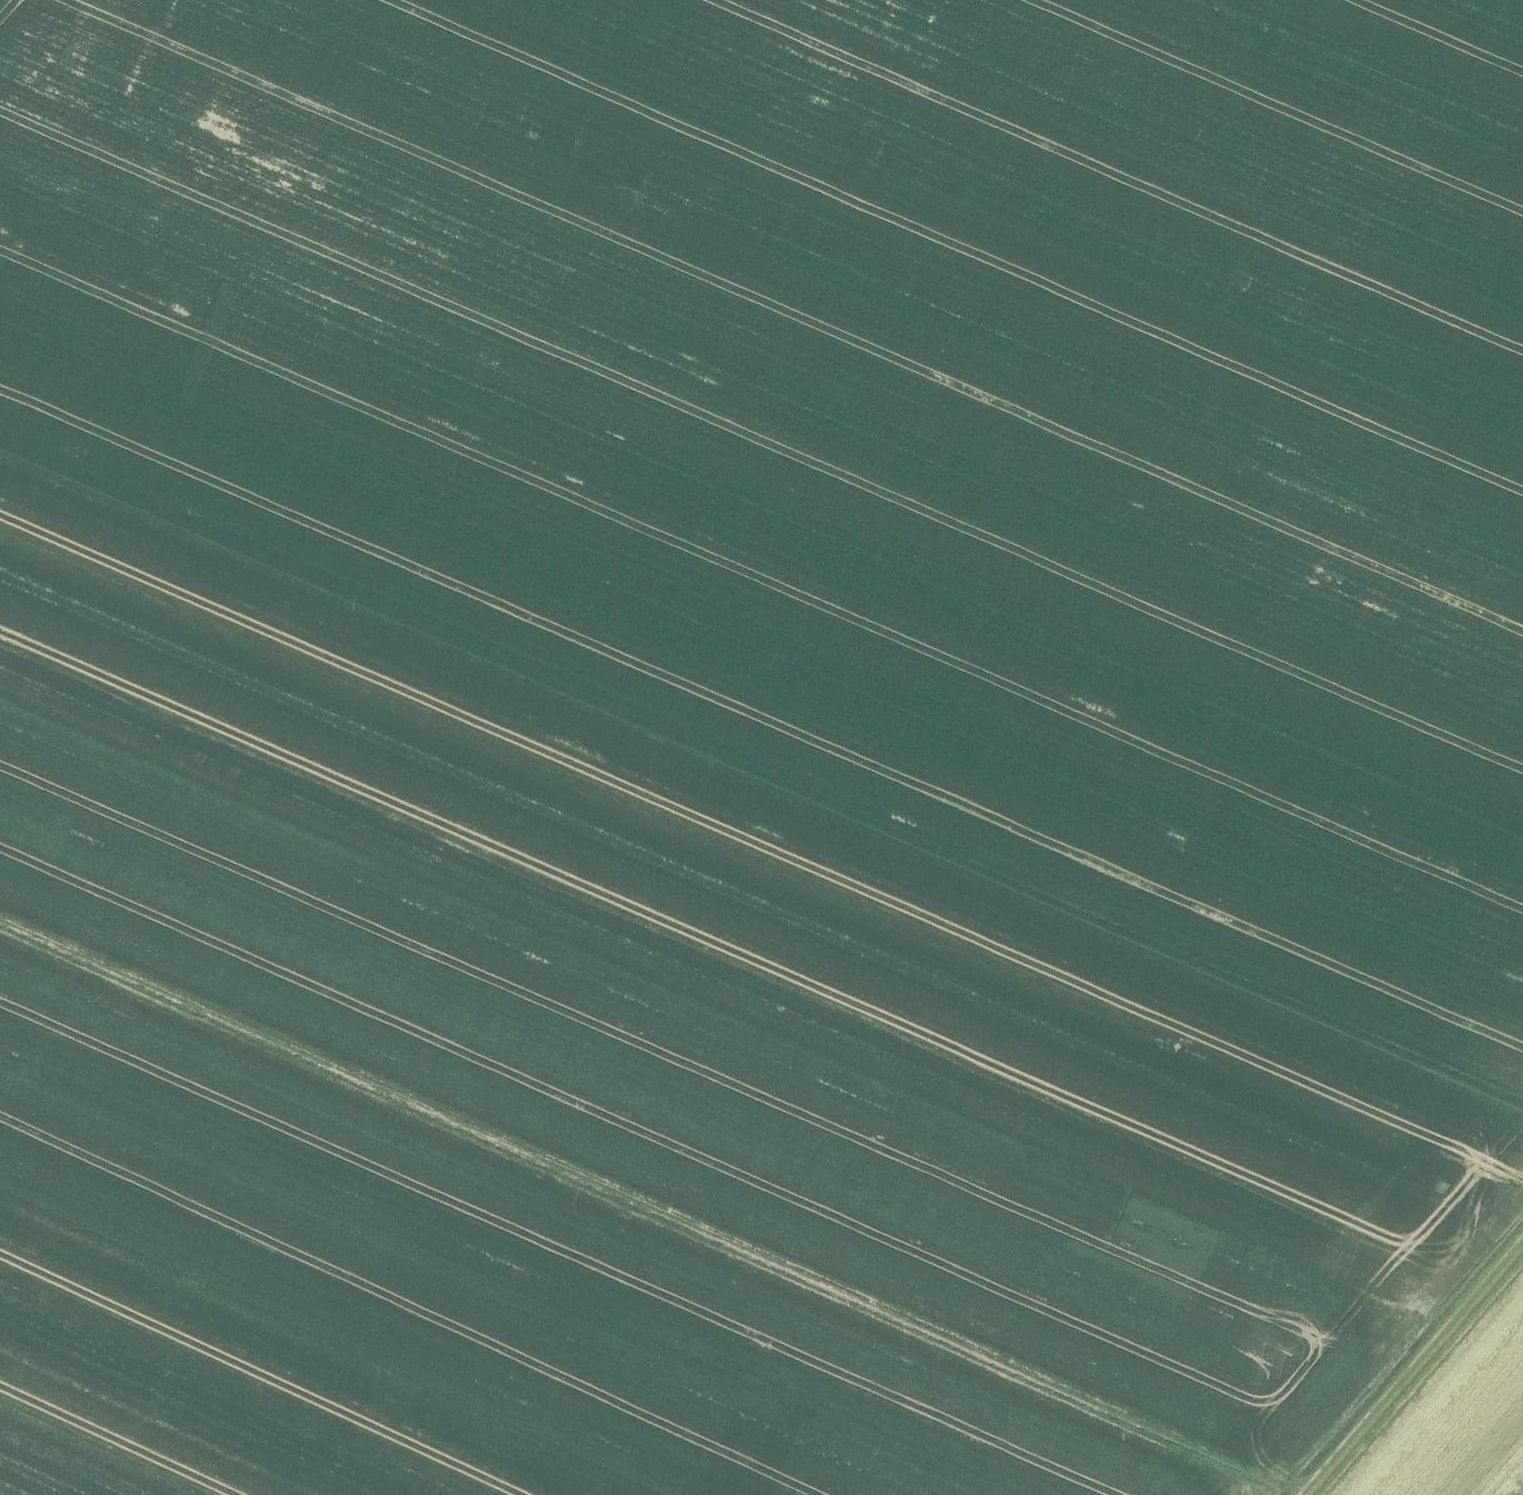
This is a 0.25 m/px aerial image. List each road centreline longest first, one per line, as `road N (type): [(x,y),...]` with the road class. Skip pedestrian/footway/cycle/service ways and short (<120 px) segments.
road 1 (track): [(1522,1238),(1298,1494)]

